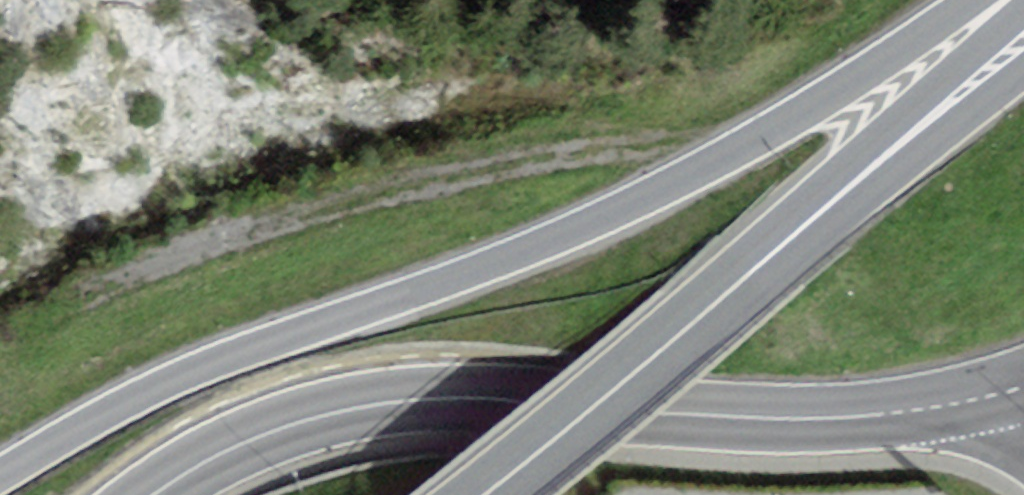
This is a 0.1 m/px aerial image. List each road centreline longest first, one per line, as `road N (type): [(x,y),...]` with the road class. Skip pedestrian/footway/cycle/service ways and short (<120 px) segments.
road 1 (secondary): [(974,0),(733,152),(592,225),(185,371),(0,475)]
road 2 (secondary): [(150,494),(268,432),(420,399),(848,416),(1023,386)]
road 3 (primary): [(1023,44),(491,494)]

